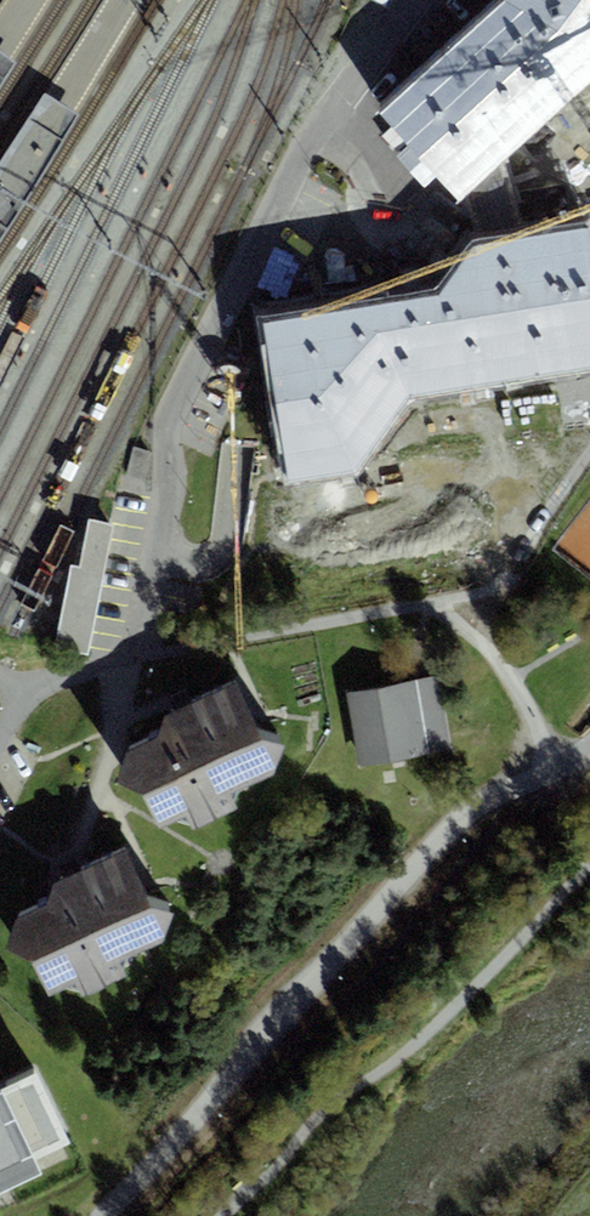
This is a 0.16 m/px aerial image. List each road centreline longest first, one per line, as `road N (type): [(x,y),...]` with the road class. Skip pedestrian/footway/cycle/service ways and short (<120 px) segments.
road 1 (residential): [(125,659),(176,410),(304,151),(407,0)]

